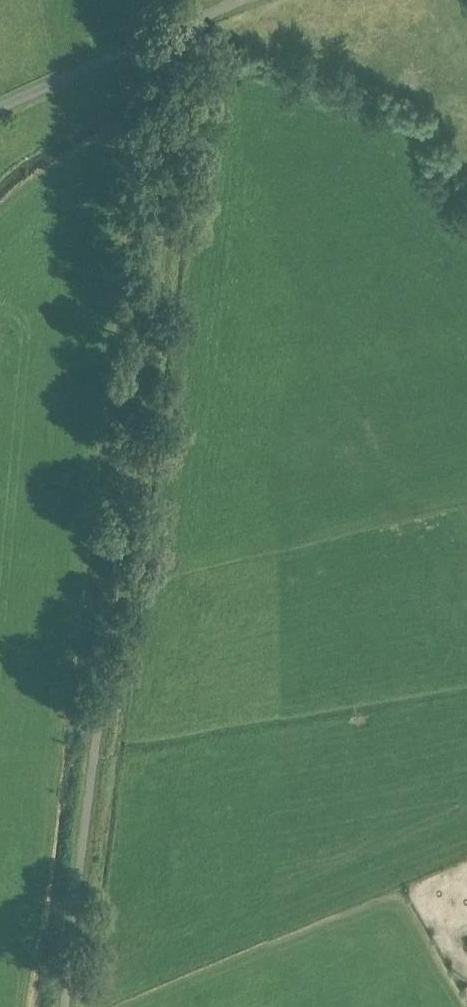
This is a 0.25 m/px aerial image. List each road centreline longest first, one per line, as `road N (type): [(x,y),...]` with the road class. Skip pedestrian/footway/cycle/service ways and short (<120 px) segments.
road 1 (unclassified): [(0,110),(244,0)]

